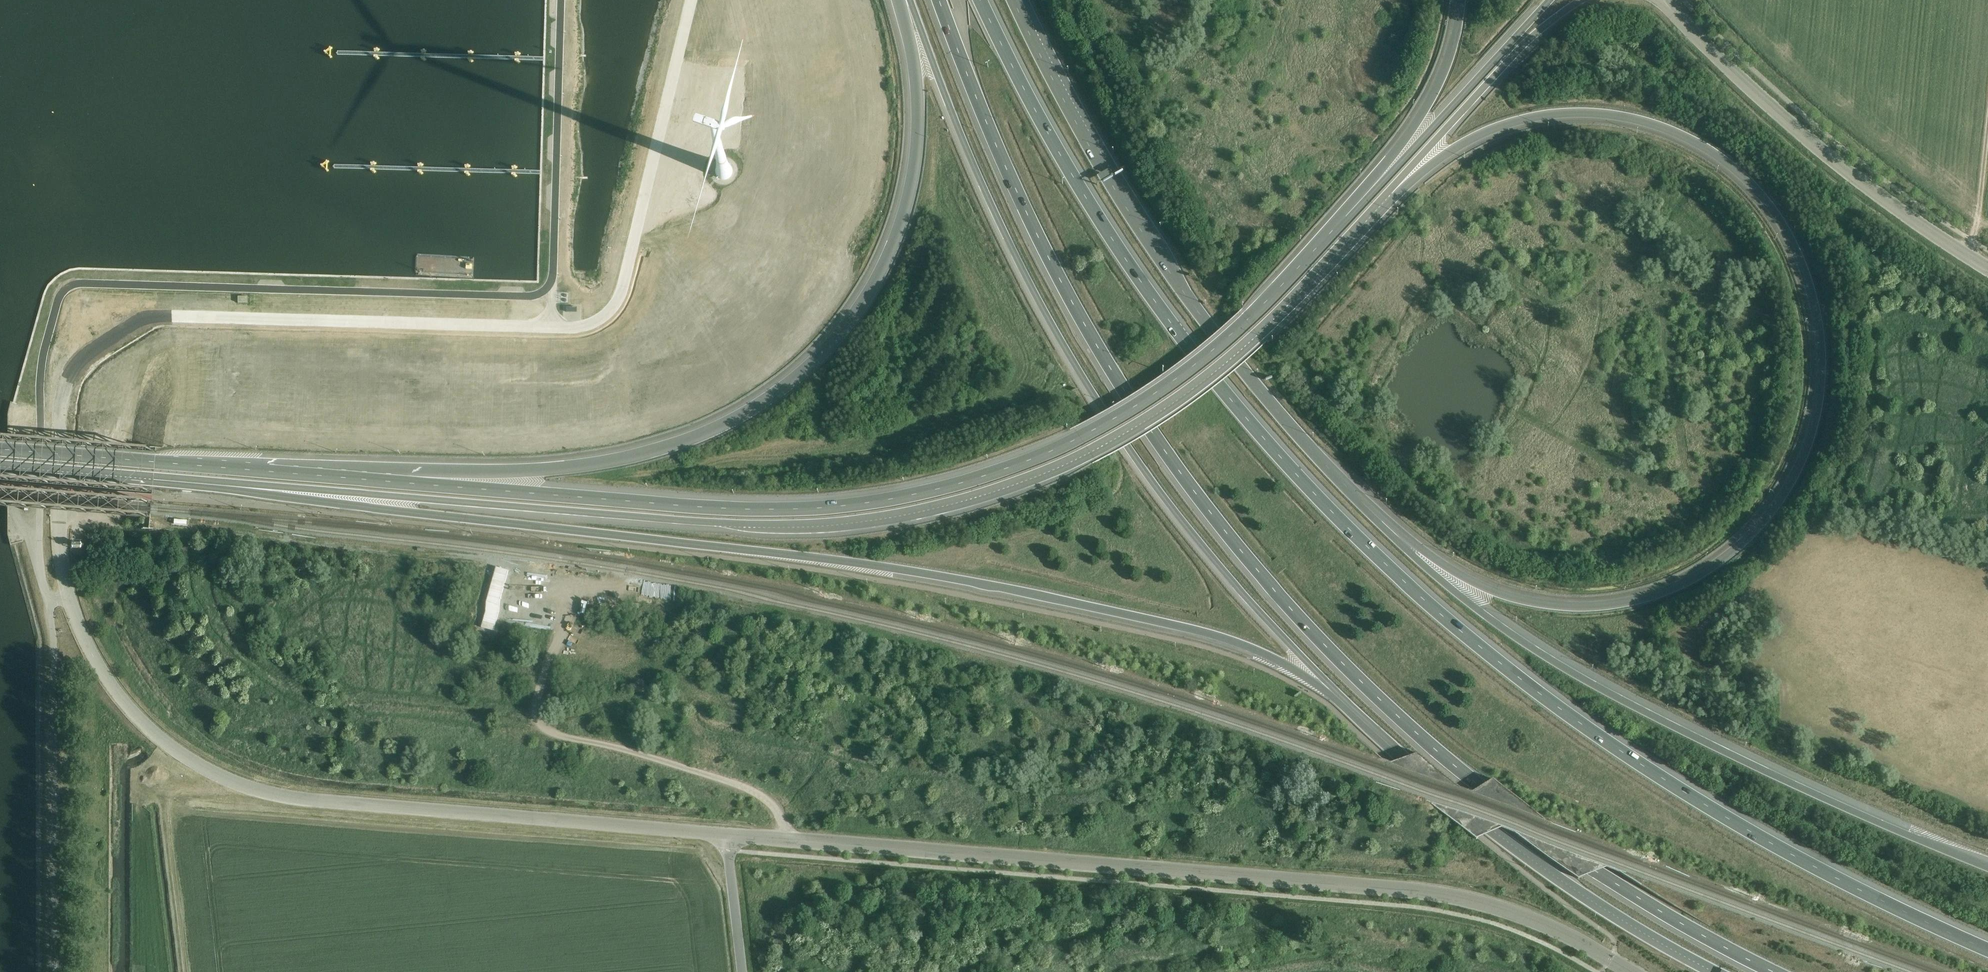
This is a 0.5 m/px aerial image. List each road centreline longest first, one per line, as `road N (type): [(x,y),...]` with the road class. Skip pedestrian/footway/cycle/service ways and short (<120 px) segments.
road 1 (motorway): [(1987,950),(1799,860),(1652,772),(1509,671),(1382,561),(1252,426),(1161,310),(1043,127),(980,0)]
road 2 (motorway): [(938,0),(1004,163),(1075,309),(1152,434),(1260,575),(1459,770),(1598,873),(1774,971)]
road 3 (primary): [(277,494),(778,527),(932,509),(1060,466),(1189,390),(1295,295),(1389,192)]
road 4 (motorway): [(1389,192),(1474,138),(1521,120),(1597,114),(1668,129),(1754,189),(1790,242),(1814,305),(1820,369),(1804,454),(1778,506),(1697,578),(1642,600),(1573,606),(1496,593),(1408,546)]
road 5 (motorway): [(277,494),(940,578),(1184,627),(1321,678)]
road 6 (primary): [(1378,183),(1247,323),(1183,376),(1080,440),(976,482),(885,503),(778,512),(434,489)]
road 7 (tertiary): [(725,836),(1427,892),(1525,917),(1630,971)]
road 8 (motorway): [(911,2),(972,168),(1074,373),(1202,547),(1321,678)]
road 9 (motorway): [(911,2),(913,181),(876,281),(833,344),(775,396),(693,440),(607,465),(434,489)]
road 10 (unclassified): [(725,836),(312,800),(235,781),(164,741),(134,712),(93,654),(68,595)]
road 11 (motorway): [(1408,546),(1297,434),(1178,284),(1098,160),(1015,0)]
road 12 (motorway): [(1987,869),(1610,694),(1471,604),(1408,546)]
road 13 (motorway): [(1321,678),(1496,830),(1635,925),(1721,971)]
road 14 (primary): [(434,489),(0,452)]
road 15 (track): [(776,839),(776,815),(763,799),(636,755),(565,740),(542,724),(541,688),(584,591)]
road 16 (tertiary): [(1987,271),(1807,144),(1674,15)]
road 17 (primary): [(0,470),(277,494)]
road 18 (tertiary): [(1389,192),(1531,39),(1583,0)]
road 19 (tertiary): [(1551,0),(1378,183)]
road 20 (unknown): [(556,60),(337,53)]
road 21 (unknown): [(552,173),(333,168)]
road 22 (unclassified): [(68,595),(59,497),(67,382)]
road 23 (motorway): [(1461,0),(1444,73),(1378,183)]
road 24 (unclassified): [(38,548),(18,521),(13,493),(18,432),(40,411)]
road 25 (track): [(1961,256),(1976,228),(1987,118)]
road 26 (unclassified): [(38,548),(40,411)]
road 27 (tertiary): [(741,971),(725,836)]

